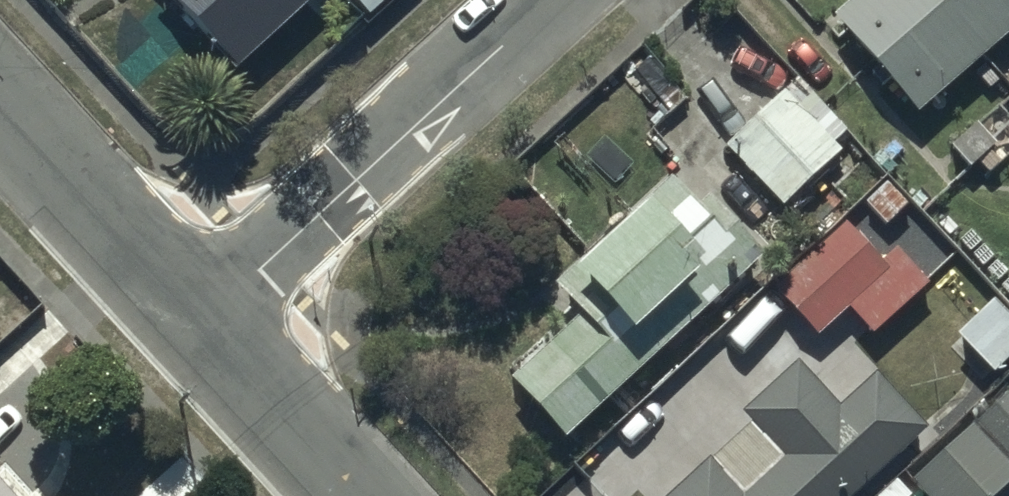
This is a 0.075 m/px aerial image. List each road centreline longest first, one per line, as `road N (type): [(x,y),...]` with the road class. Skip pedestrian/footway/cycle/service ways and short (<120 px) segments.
road 1 (residential): [(196,315),(557,0)]
road 2 (residential): [(0,102),(196,315)]
road 3 (residential): [(196,315),(361,495)]

